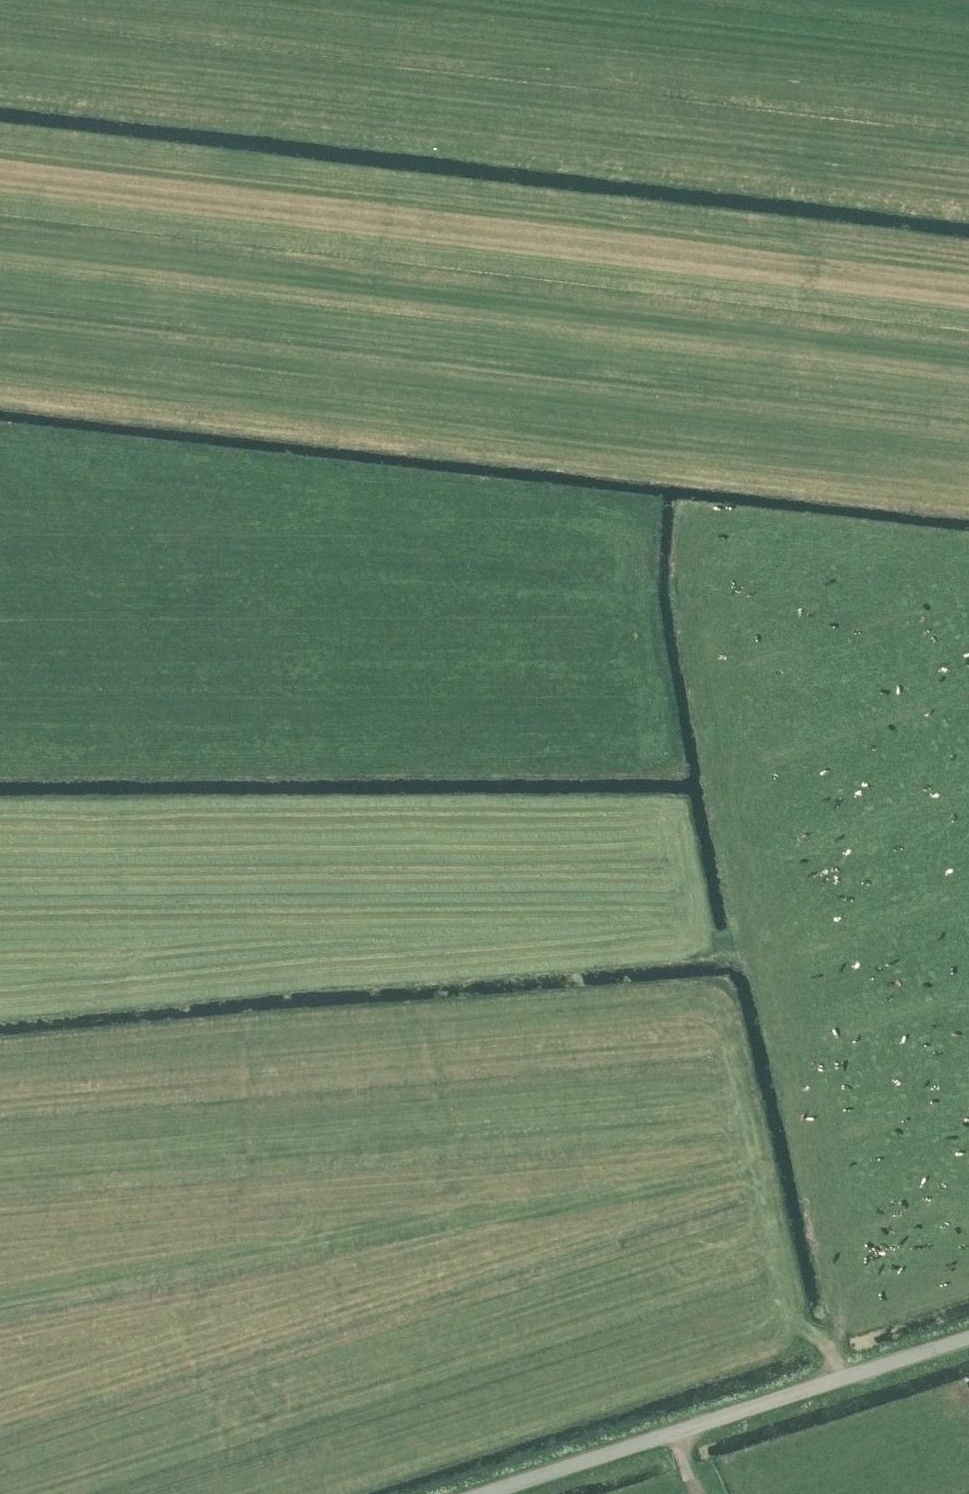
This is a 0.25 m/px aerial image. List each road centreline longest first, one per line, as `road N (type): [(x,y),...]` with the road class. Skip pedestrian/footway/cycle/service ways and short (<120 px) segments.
road 1 (unclassified): [(488,1493),(968,1340)]

